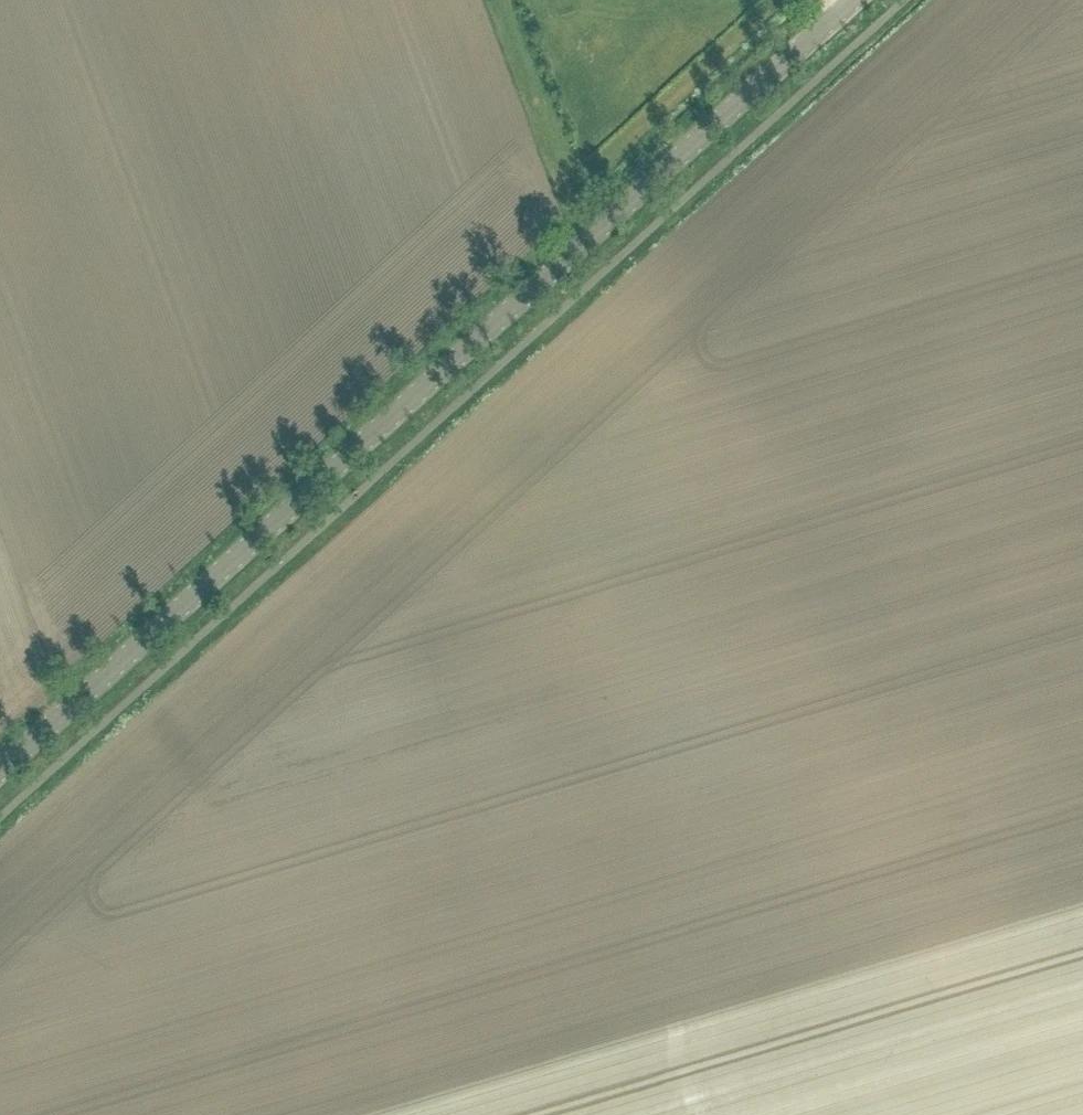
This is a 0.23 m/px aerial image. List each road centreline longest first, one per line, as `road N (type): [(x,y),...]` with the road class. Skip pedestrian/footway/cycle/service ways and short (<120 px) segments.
road 1 (tertiary): [(0,772),(849,0)]

